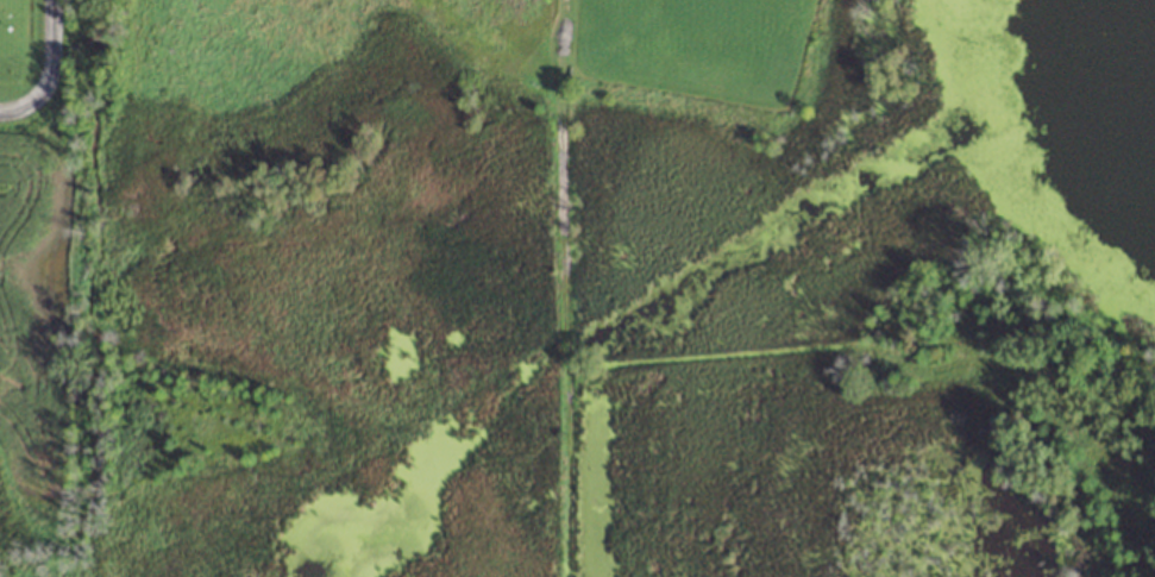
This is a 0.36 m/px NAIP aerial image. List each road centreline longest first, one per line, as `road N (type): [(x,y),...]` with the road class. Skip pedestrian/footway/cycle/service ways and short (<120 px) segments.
road 1 (residential): [(0,114),(43,93),(51,74),(53,0)]

